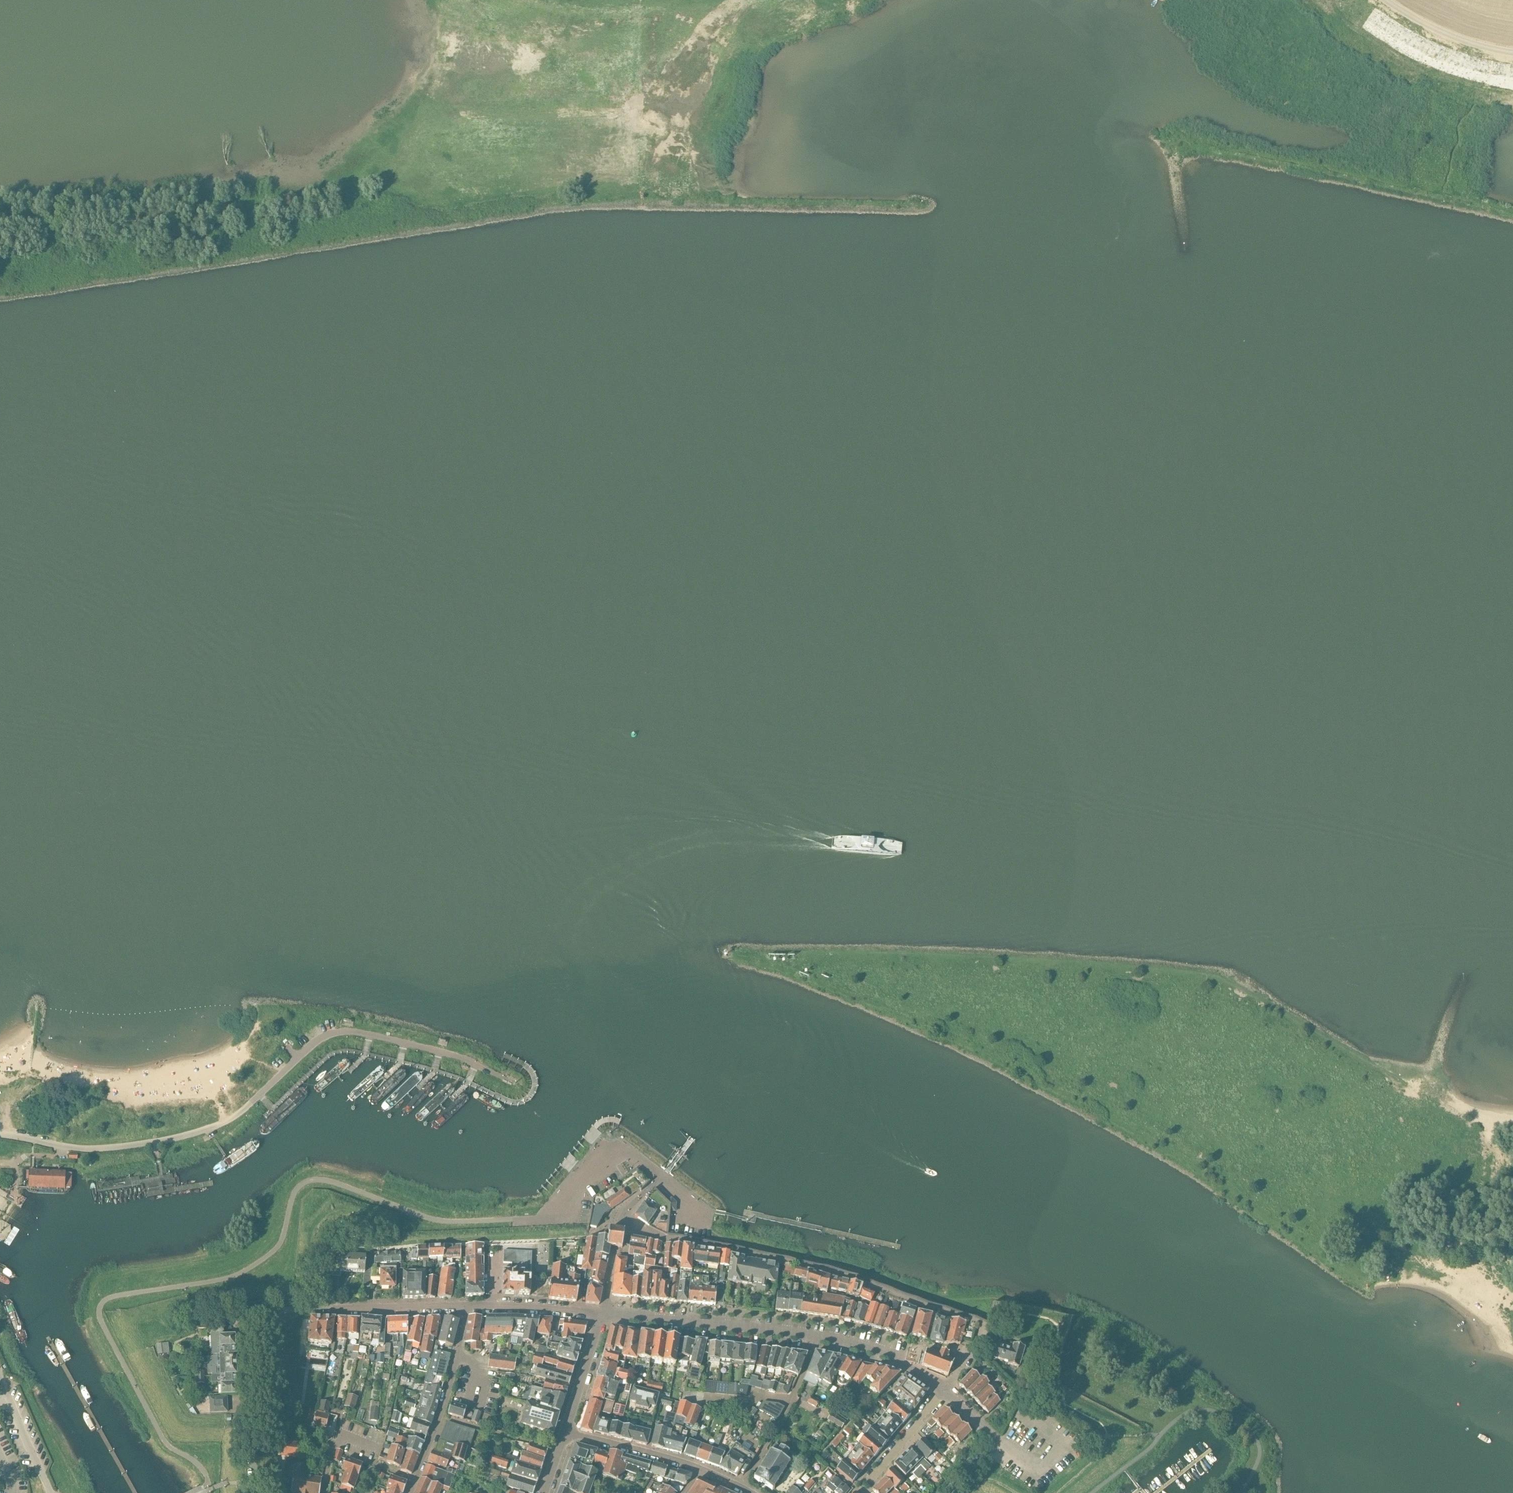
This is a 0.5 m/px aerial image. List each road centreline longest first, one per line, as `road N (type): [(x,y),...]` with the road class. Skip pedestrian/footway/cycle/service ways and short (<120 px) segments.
road 1 (unclassified): [(0,1135),(99,1149),(203,1131),(248,1107),(309,1047),(350,1030),(510,1080)]
road 2 (residential): [(254,1492),(249,1321),(324,1308)]
road 3 (residential): [(817,1336),(601,1314)]
road 4 (unclassified): [(511,1220),(545,1214),(608,1152),(634,1153),(662,1178)]
road 5 (residential): [(740,1484),(793,1402),(817,1336)]
road 6 (residential): [(601,1314),(619,1222),(662,1178)]
road 7 (residential): [(411,1492),(458,1356)]
road 8 (residential): [(466,1306),(324,1308)]
road 9 (residential): [(944,1390),(892,1356),(817,1336)]
road 10 (tertiary): [(565,1432),(699,1468)]
road 11 (unclassified): [(1512,52),(1453,37),(1385,0)]
road 12 (residential): [(601,1314),(466,1306)]
road 13 (unclassified): [(52,1492),(0,1374)]
road 14 (residential): [(866,1487),(944,1390)]
road 15 (residential): [(565,1432),(601,1314)]

